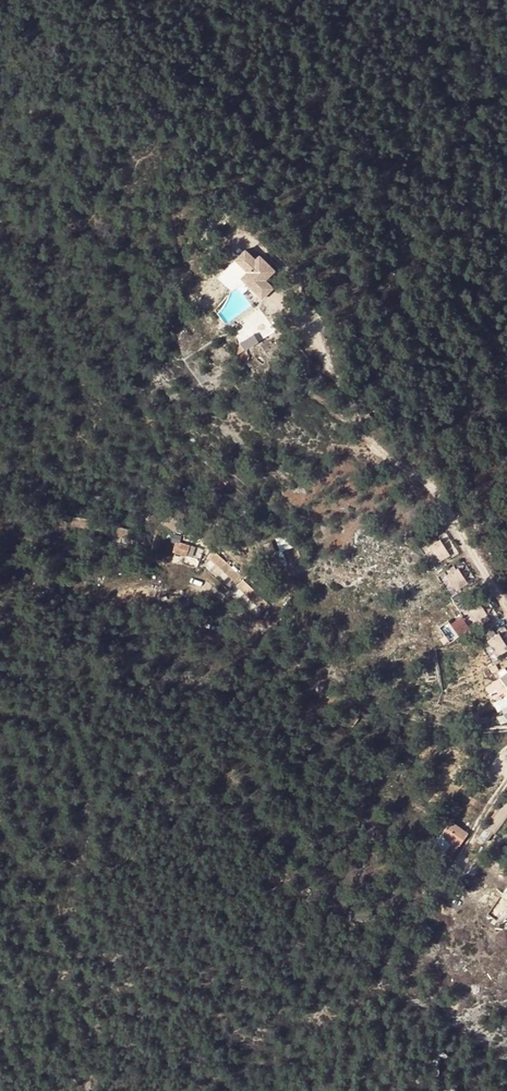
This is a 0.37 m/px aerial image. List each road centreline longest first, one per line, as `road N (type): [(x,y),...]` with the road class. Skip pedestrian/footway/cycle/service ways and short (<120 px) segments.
road 1 (track): [(496,596),(435,495),(363,436),(297,284),(259,249),(234,253)]

